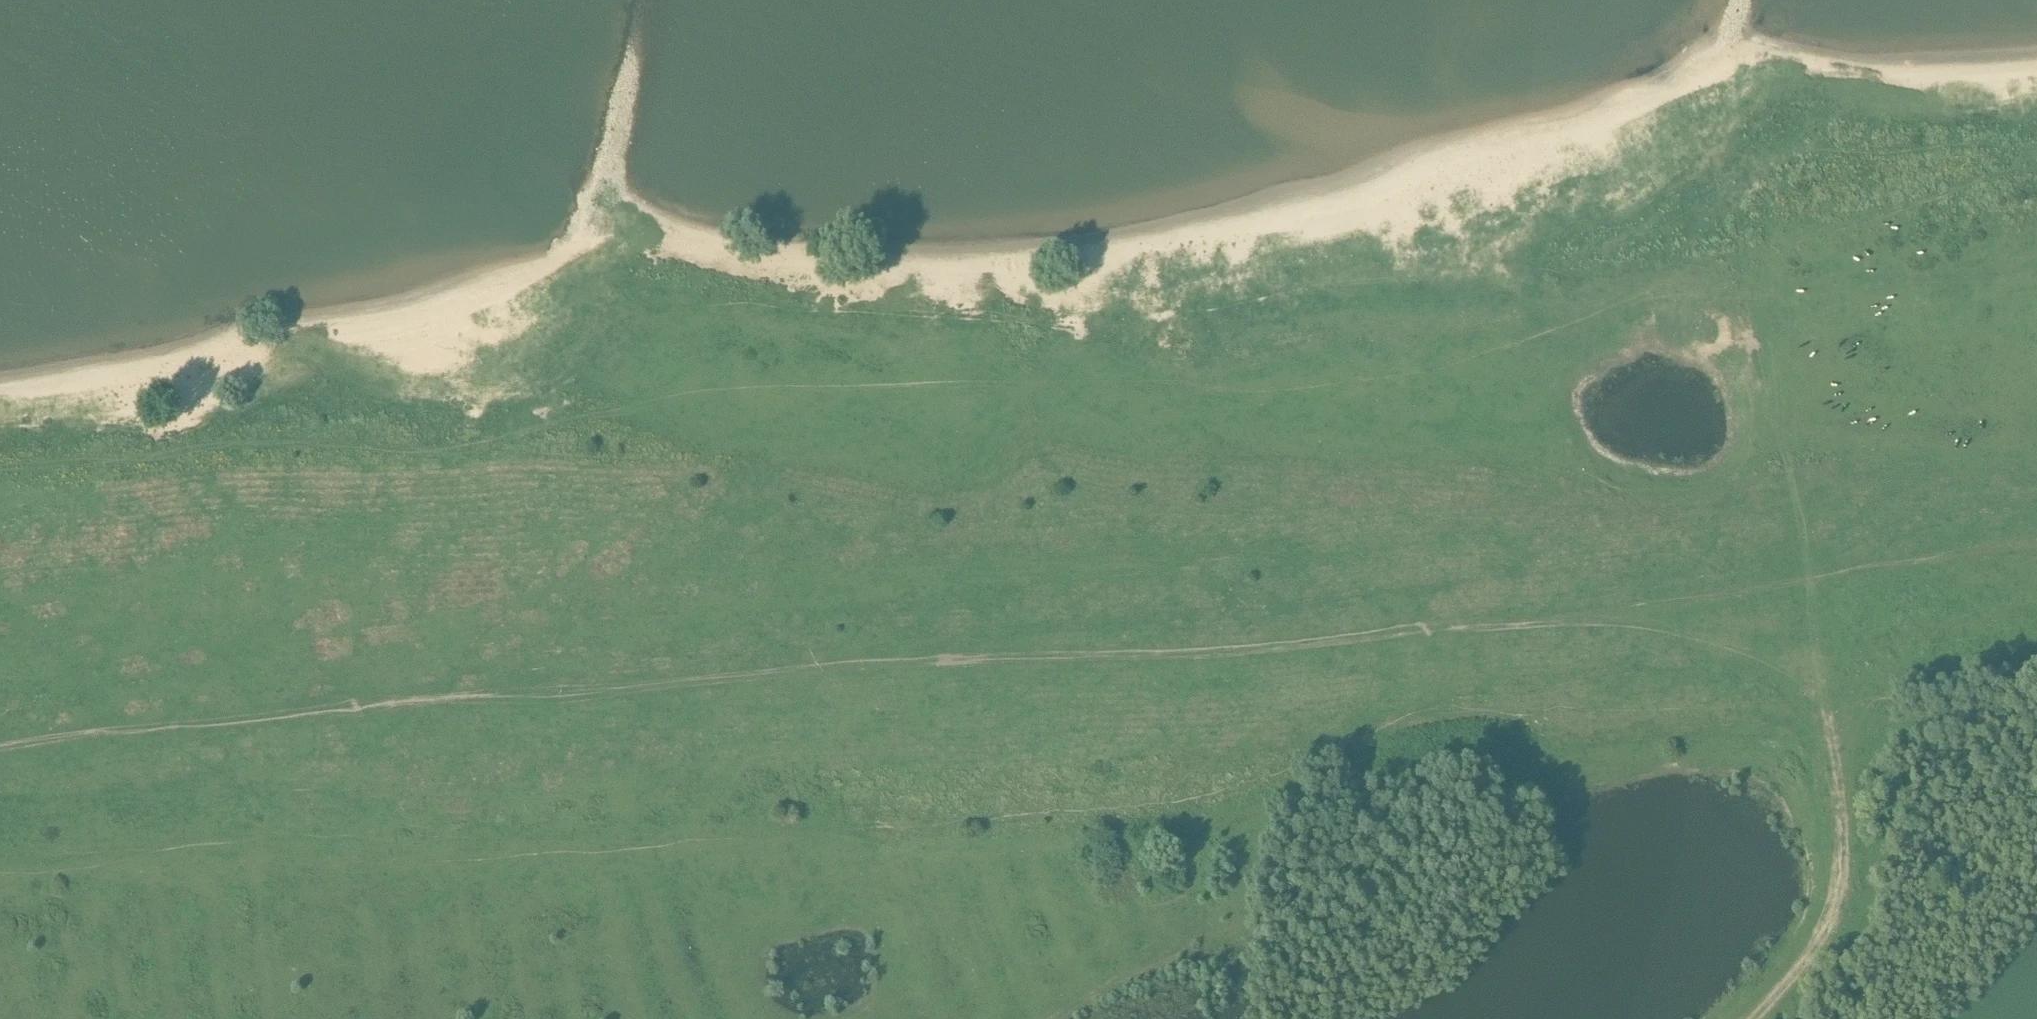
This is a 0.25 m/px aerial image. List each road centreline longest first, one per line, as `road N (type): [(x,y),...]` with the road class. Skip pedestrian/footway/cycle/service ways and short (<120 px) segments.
road 1 (track): [(1749,1018),(1801,971),(1832,919),(1843,867),(1842,800)]
road 2 (track): [(1808,582),(2036,560)]

